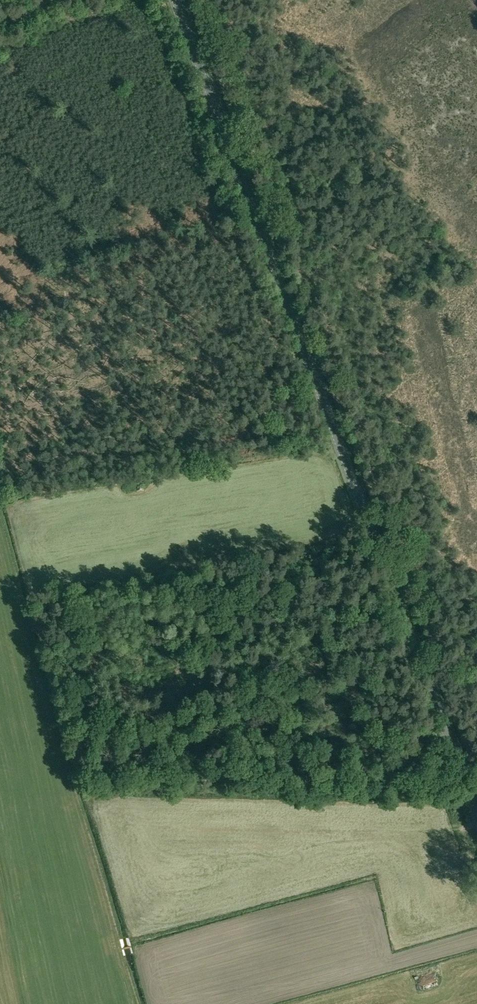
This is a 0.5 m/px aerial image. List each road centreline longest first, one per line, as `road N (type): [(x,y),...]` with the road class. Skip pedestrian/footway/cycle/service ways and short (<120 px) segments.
road 1 (tertiary): [(476,826),(175,0)]

